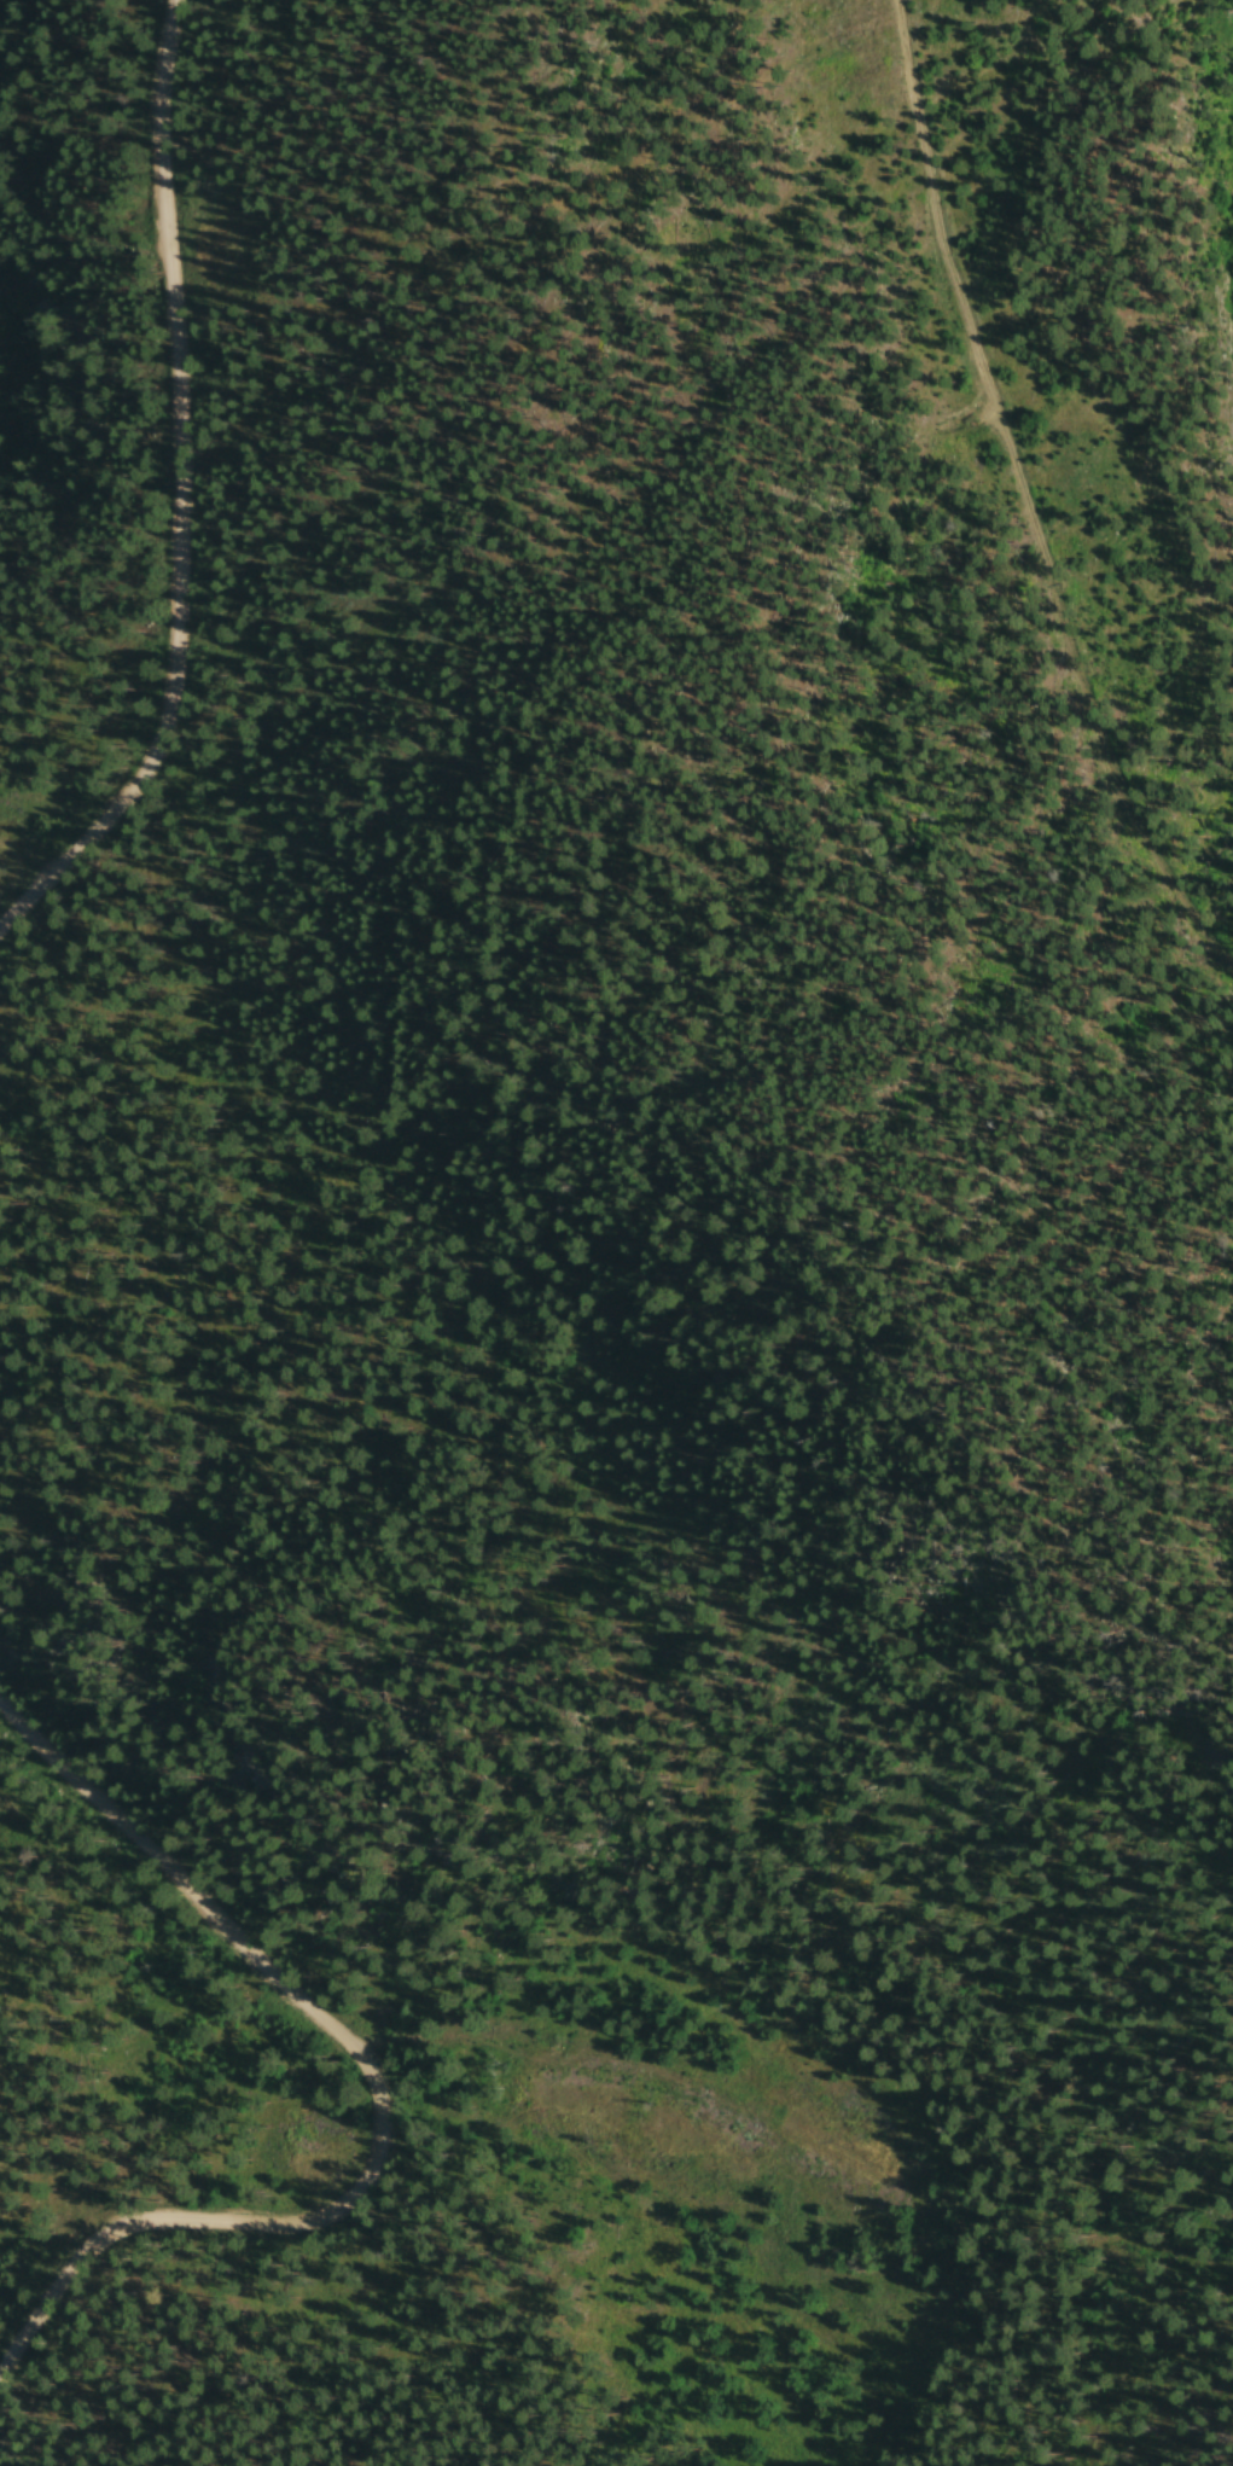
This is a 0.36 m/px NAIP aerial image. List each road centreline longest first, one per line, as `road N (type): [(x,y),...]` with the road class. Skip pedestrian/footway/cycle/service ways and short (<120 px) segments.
road 1 (residential): [(0,2376),(39,2311),(89,2252),(171,2224),(331,2212),(357,2198),(382,2162),(383,2118),(377,2084),(351,2048),(0,1703)]
road 2 (track): [(897,0),(946,257),(1136,824),(1232,972)]
road 3 (residential): [(0,938),(121,813),(158,749),(178,687),(181,409),(159,127),(172,0)]

